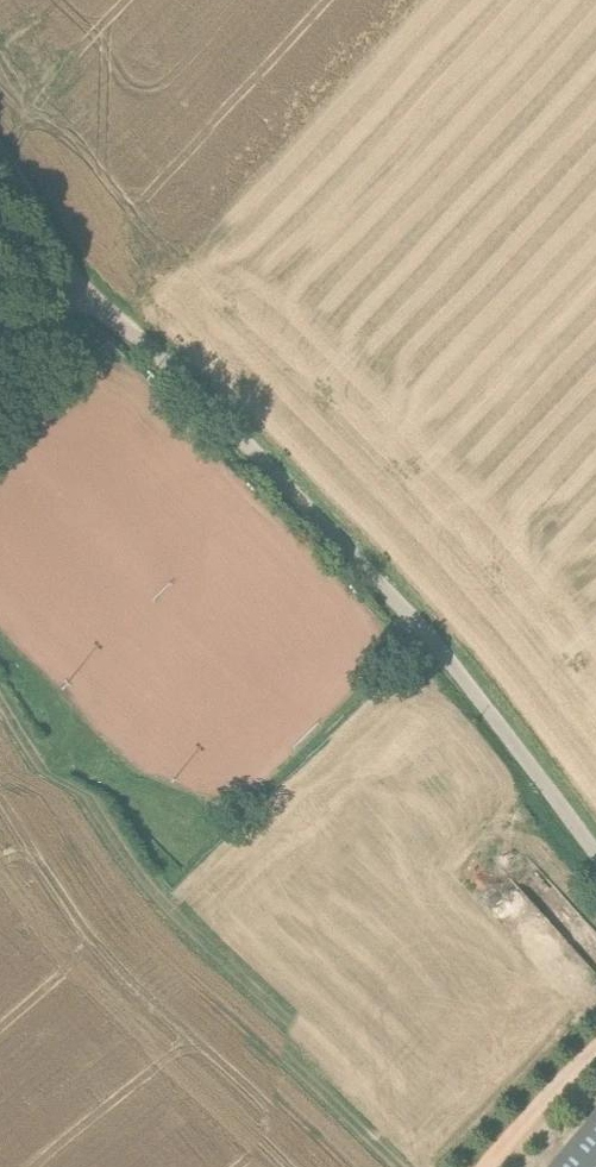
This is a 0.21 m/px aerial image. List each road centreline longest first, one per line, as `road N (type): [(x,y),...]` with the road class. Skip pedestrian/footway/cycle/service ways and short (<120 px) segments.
road 1 (unclassified): [(595,855),(422,624),(111,315),(0,281)]
road 2 (track): [(403,1166),(152,929),(0,713)]
road 3 (track): [(58,295),(32,202),(0,167)]

